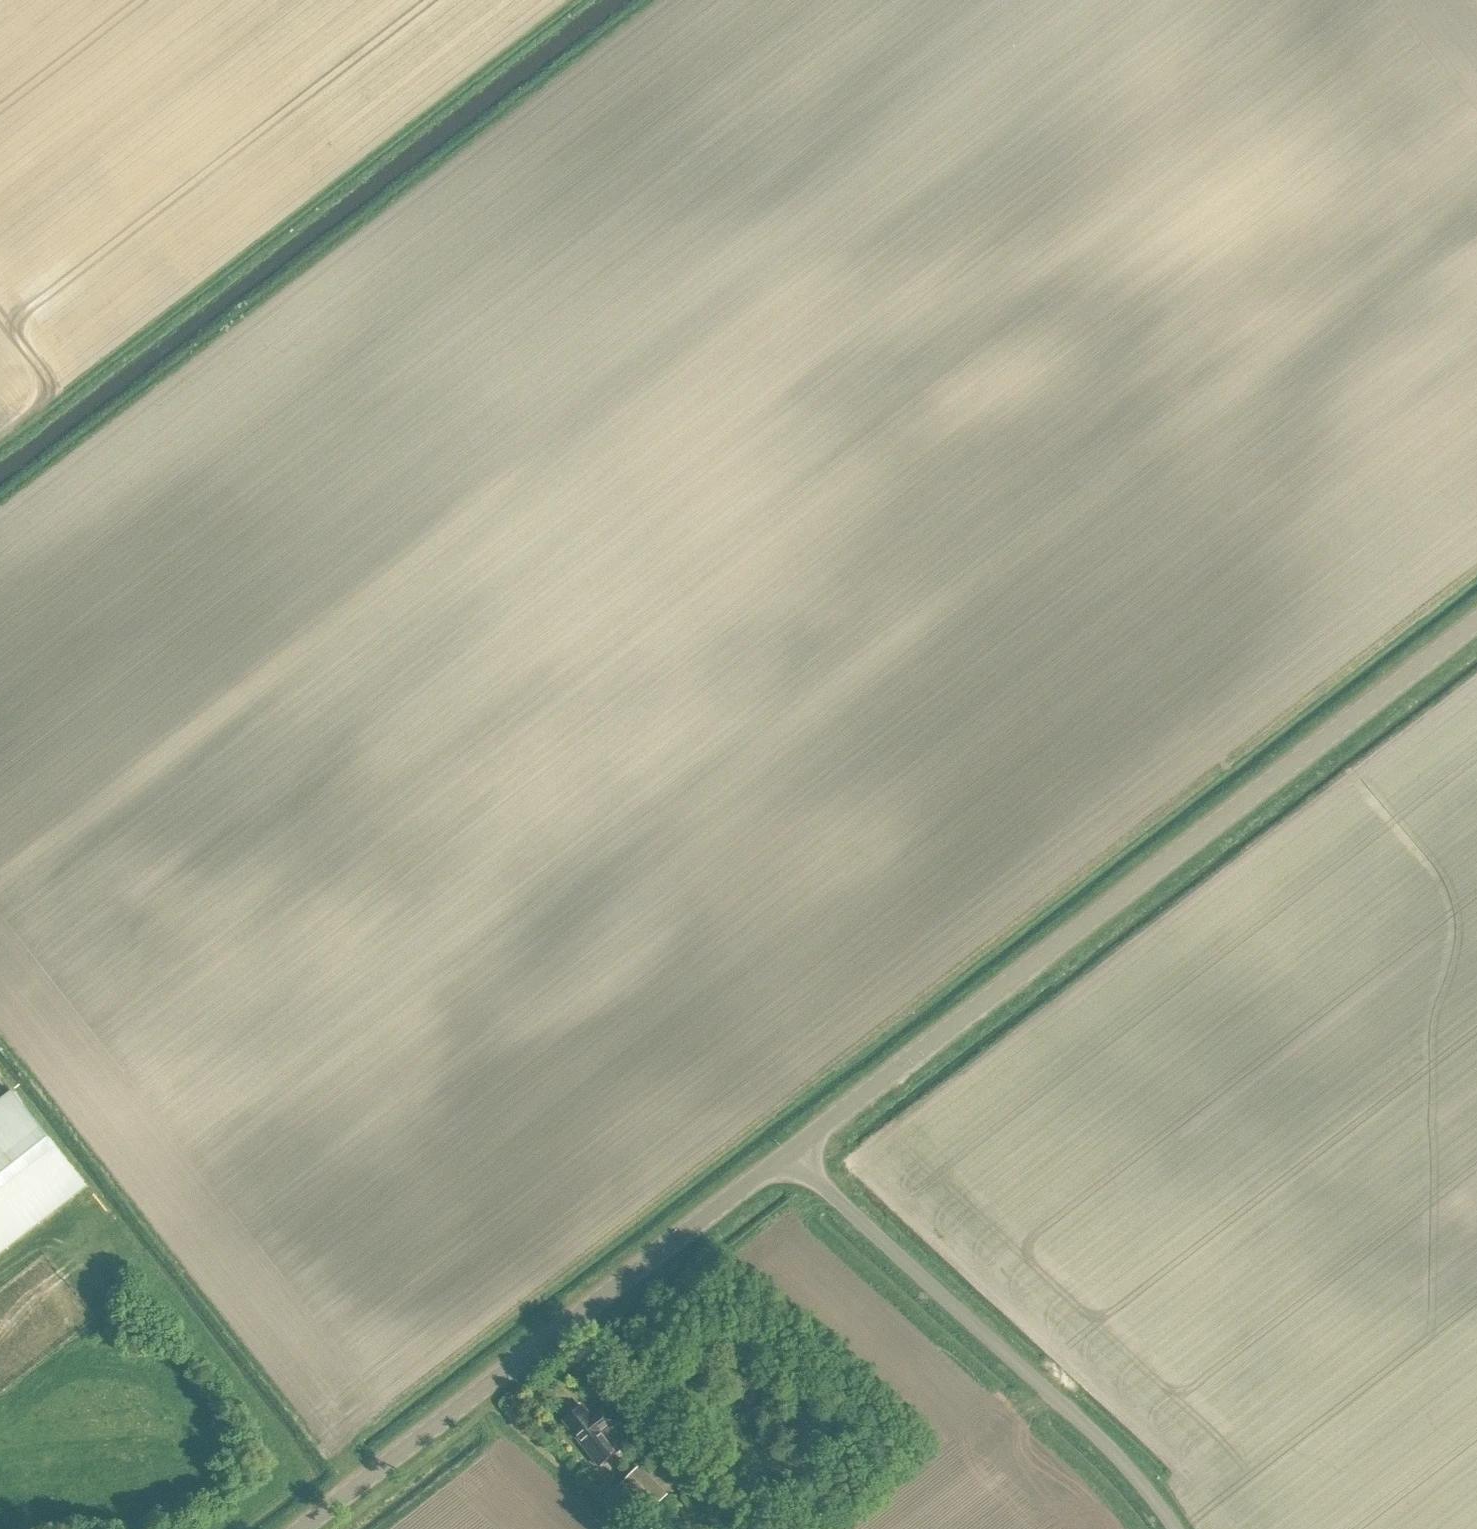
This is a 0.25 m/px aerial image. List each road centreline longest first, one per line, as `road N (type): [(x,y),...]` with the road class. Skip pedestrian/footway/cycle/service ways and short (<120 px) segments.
road 1 (tertiary): [(789,1153),(1476,621)]
road 2 (tertiary): [(301,1528),(789,1153)]
road 3 (unclassified): [(1173,1528),(1122,1462),(789,1153)]

